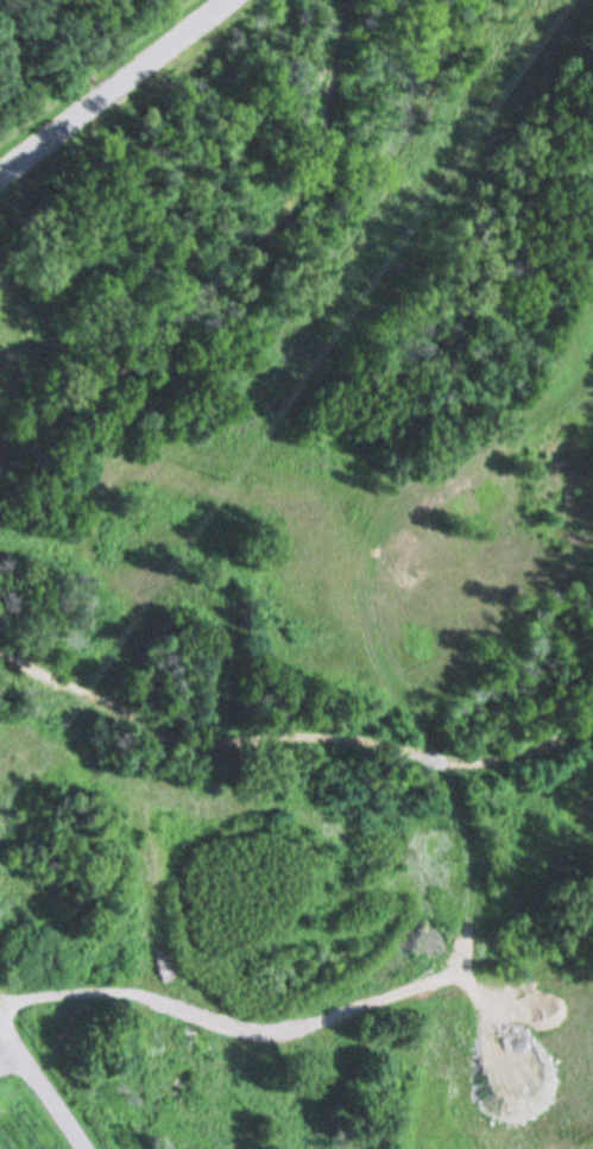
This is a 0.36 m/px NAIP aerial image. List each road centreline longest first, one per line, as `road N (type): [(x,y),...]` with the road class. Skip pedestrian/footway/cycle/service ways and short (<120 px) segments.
road 1 (residential): [(0,129),(122,0)]

